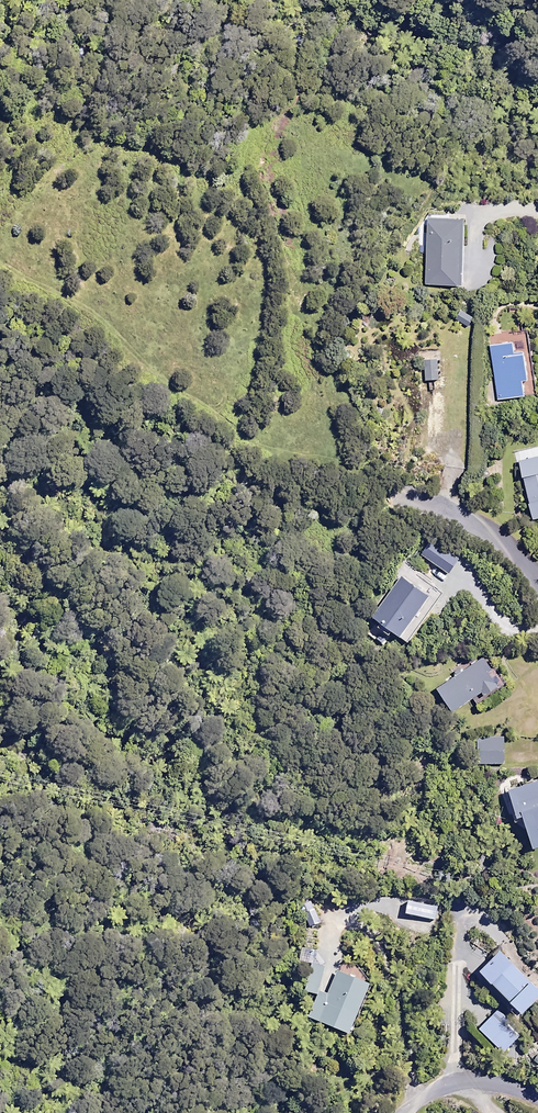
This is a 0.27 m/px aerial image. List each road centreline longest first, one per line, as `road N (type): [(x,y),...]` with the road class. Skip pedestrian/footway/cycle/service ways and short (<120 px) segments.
road 1 (track): [(0,265),(95,324),(128,360),(216,424),(261,446),(427,497)]
road 2 (unclassified): [(537,1098),(461,1080),(403,1112)]
road 3 (residential): [(427,497),(475,523),(537,583)]

